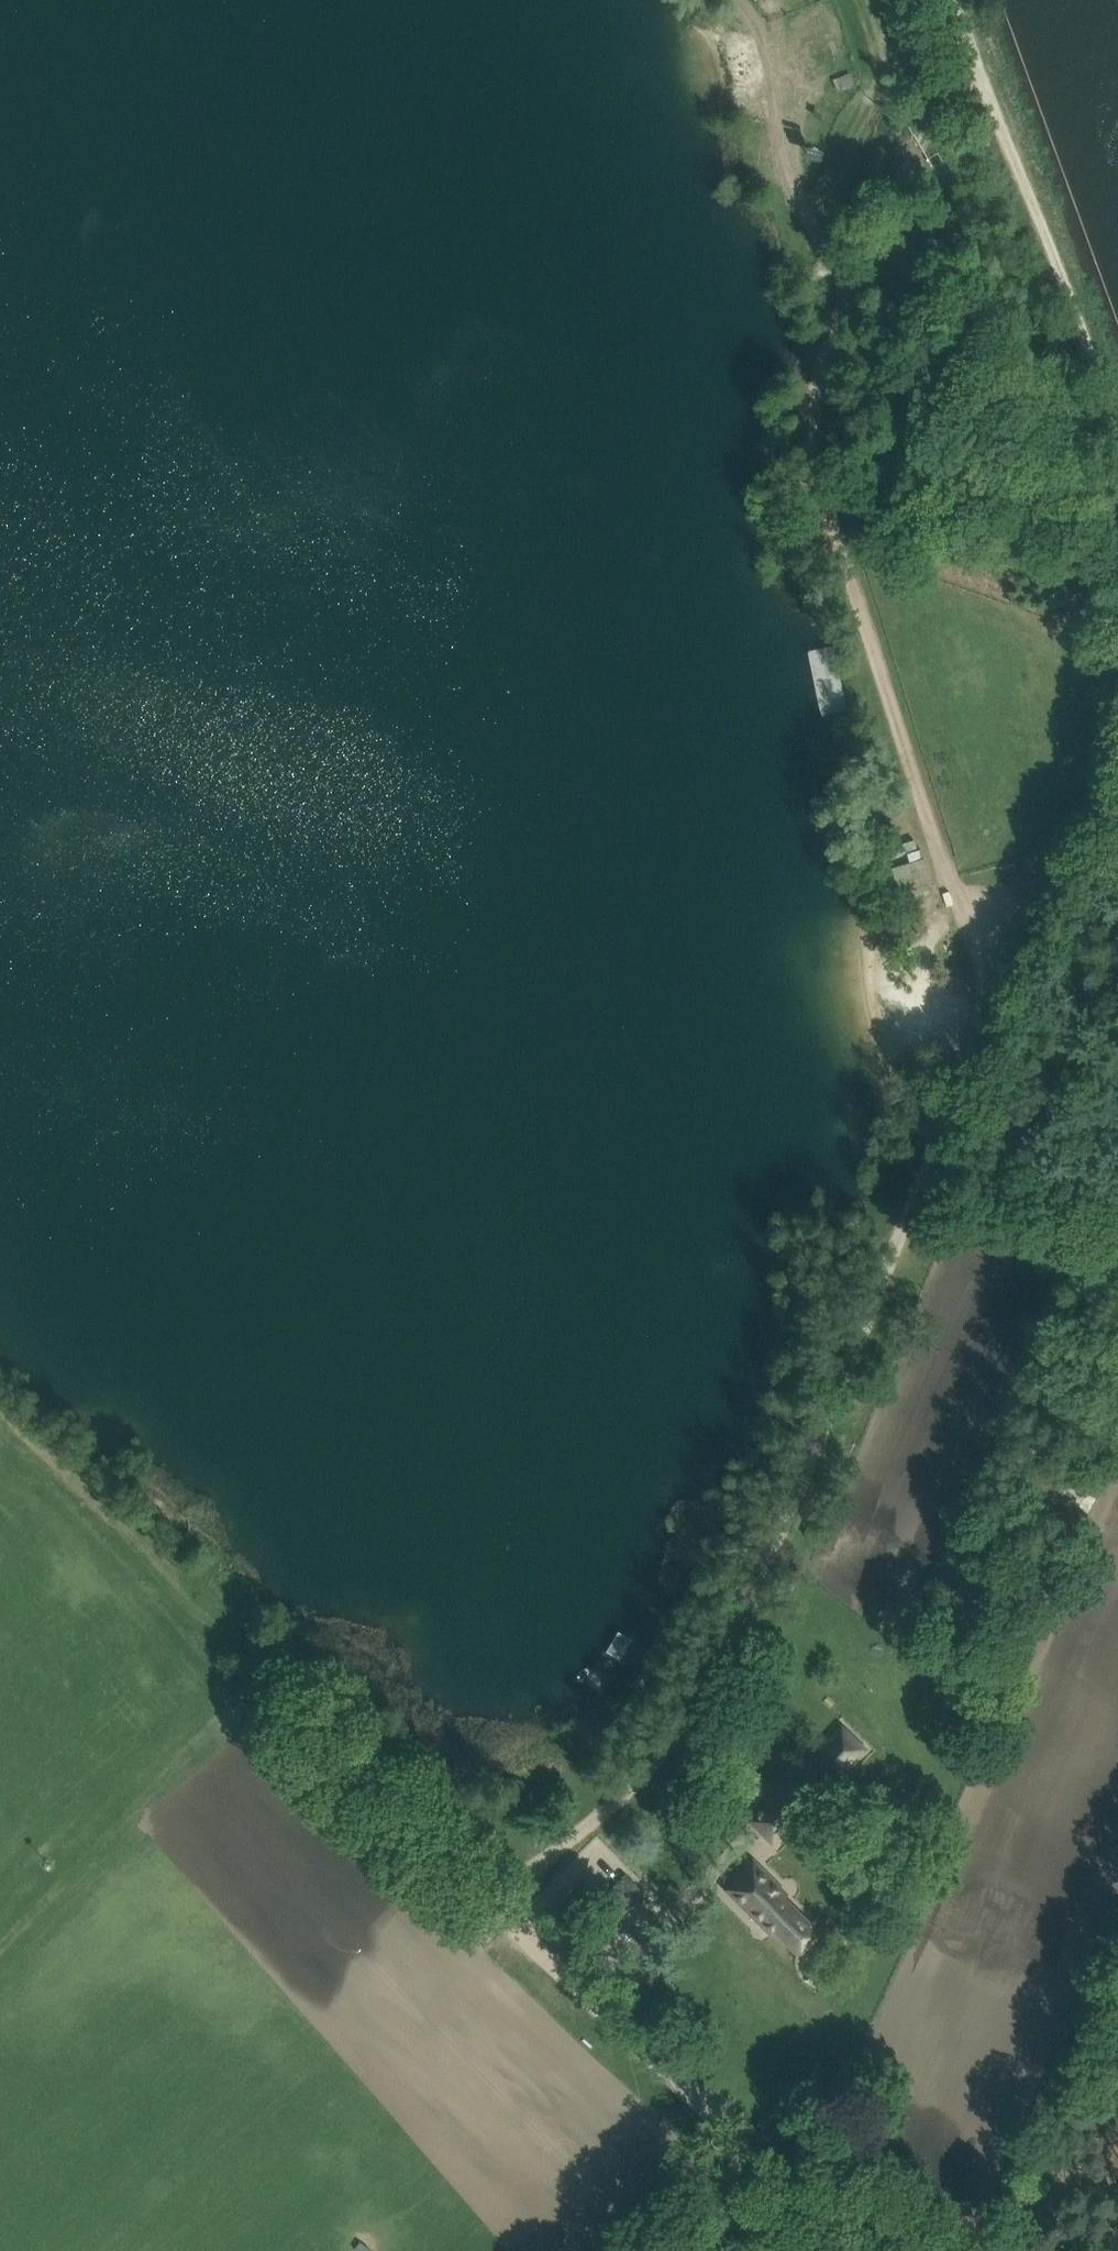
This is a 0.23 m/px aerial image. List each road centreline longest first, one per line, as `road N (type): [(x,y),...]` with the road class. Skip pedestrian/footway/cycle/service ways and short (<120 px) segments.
road 1 (track): [(952,0),(1117,451)]
road 2 (track): [(735,2250),(750,2156),(503,1920)]

